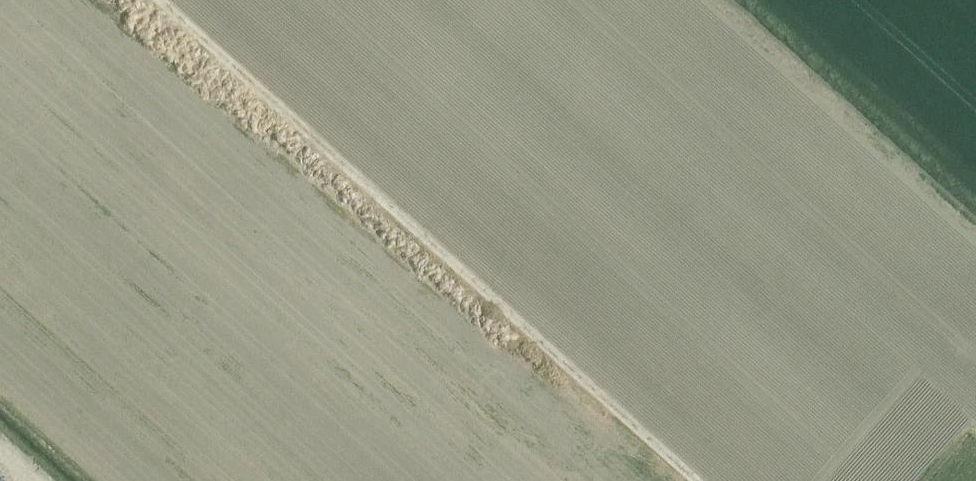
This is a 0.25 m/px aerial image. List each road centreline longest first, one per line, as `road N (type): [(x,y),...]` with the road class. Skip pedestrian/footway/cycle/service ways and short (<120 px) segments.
road 1 (track): [(699,480),(159,0)]

